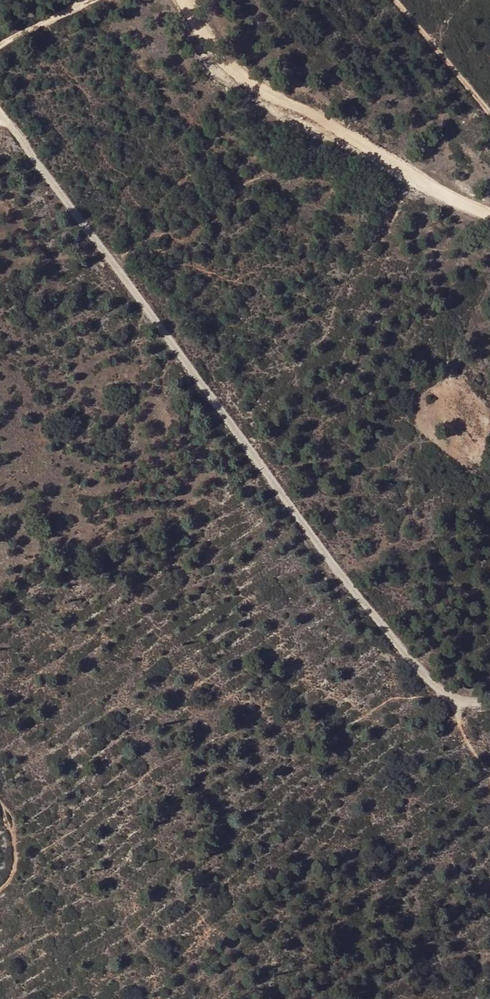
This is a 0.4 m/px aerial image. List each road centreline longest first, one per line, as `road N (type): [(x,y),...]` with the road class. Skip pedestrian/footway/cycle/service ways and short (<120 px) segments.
road 1 (track): [(0,109),(353,592),(445,694),(489,700)]
road 2 (track): [(179,0),(212,65),(237,83),(489,214)]
road 3 (track): [(398,0),(489,113)]

